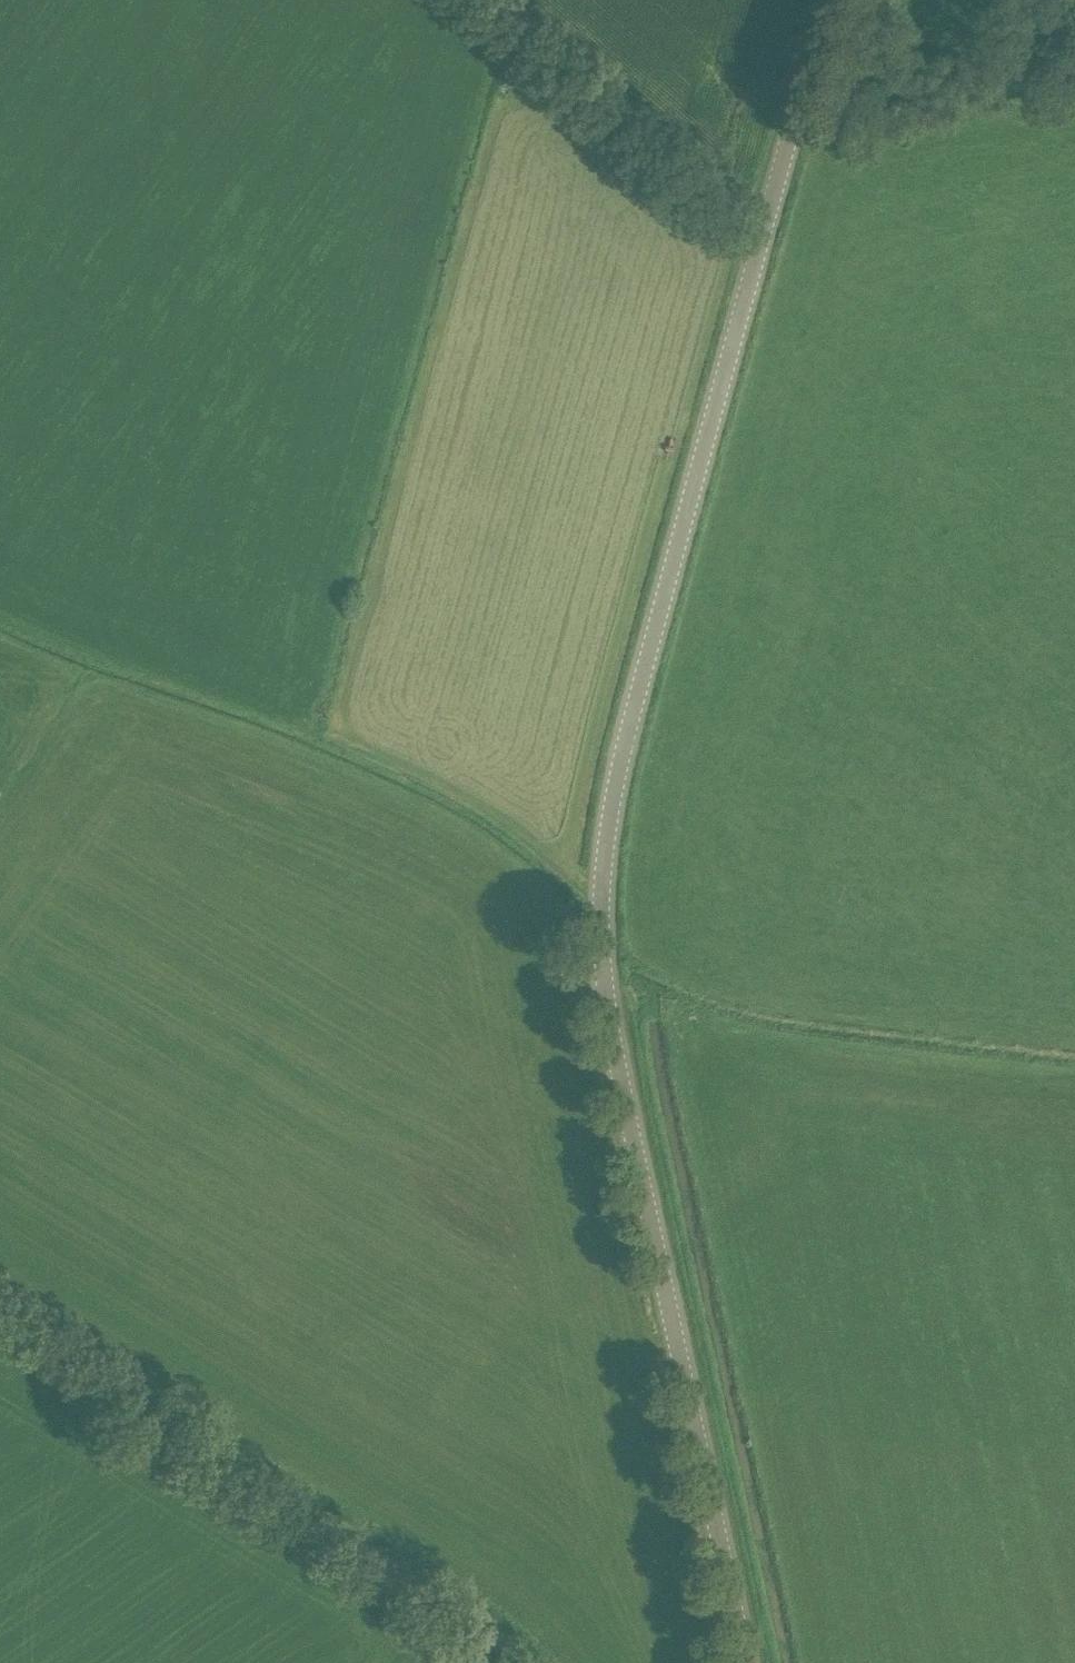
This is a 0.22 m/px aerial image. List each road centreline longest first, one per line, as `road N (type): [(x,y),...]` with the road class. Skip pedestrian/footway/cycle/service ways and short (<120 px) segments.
road 1 (secondary): [(751,1662),(612,1056),(594,923),(607,804),(775,232)]
road 2 (unclassified): [(523,1662),(323,1516),(0,1325)]
road 3 (unclassified): [(775,232),(507,0)]
road 4 (secondary): [(775,232),(837,0)]

